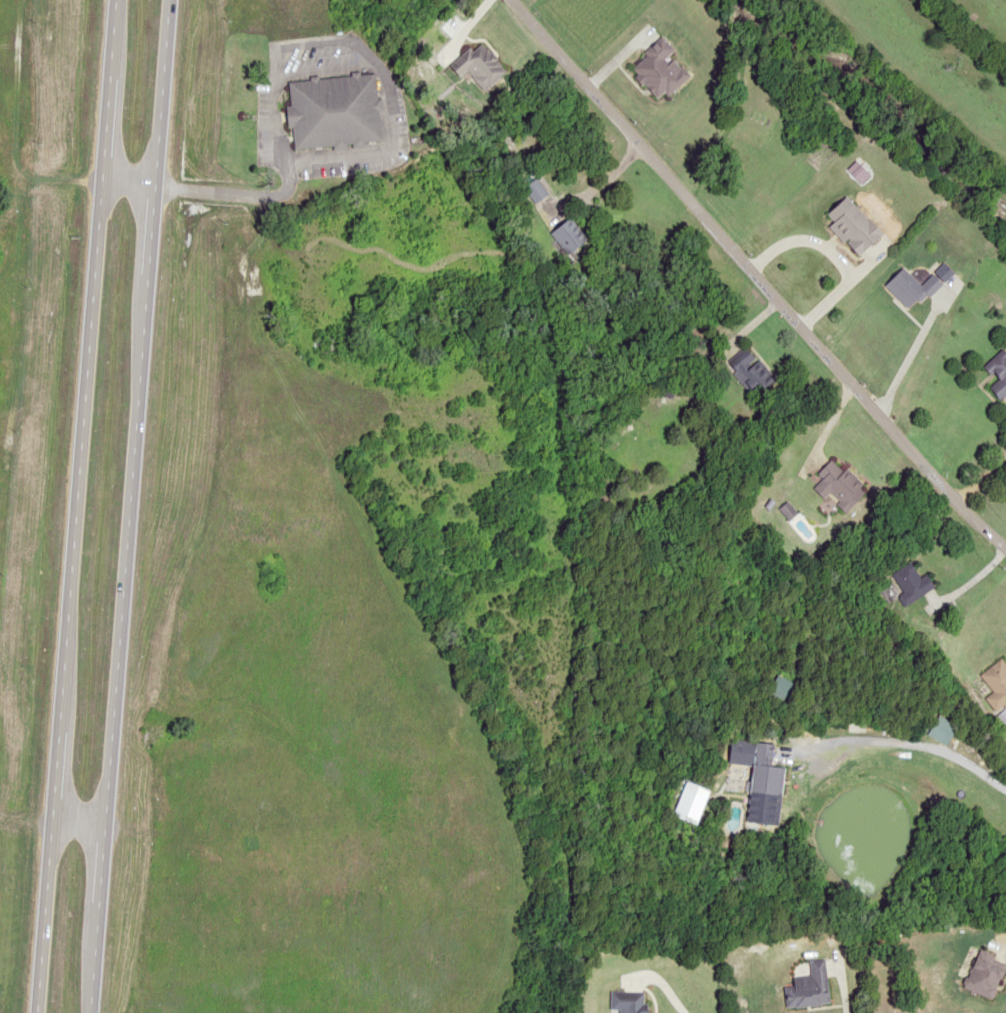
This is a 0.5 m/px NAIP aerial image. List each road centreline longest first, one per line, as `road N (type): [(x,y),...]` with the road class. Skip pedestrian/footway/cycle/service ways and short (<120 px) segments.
road 1 (trunk): [(87,1012),(166,0)]
road 2 (trunk): [(110,0),(35,1012)]
road 3 (residential): [(508,0),(829,370),(1005,554)]

